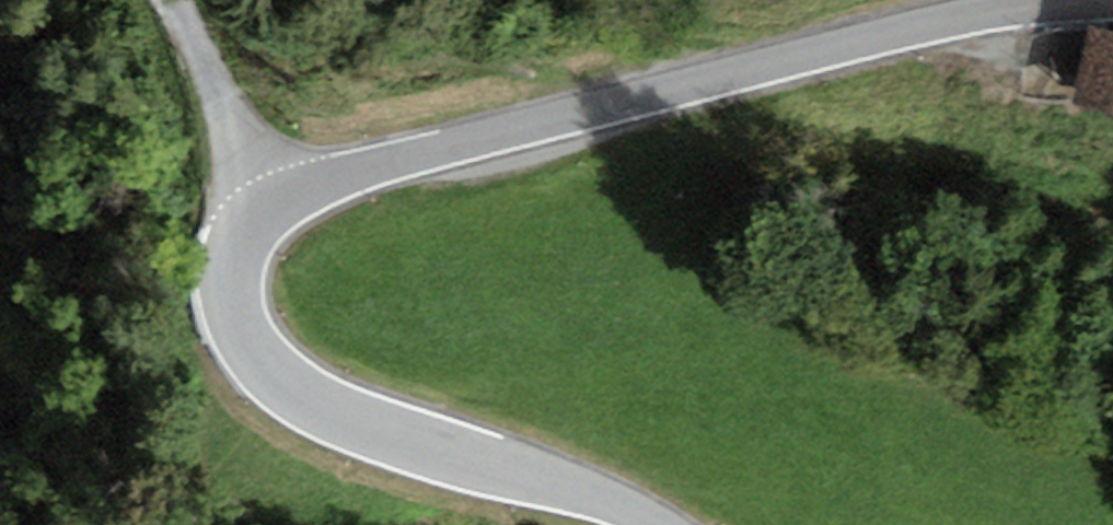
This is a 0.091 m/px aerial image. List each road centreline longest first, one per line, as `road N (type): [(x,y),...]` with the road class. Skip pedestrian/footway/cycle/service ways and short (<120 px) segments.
road 1 (tertiary): [(263,204),(309,180),(493,131),(952,17),(1068,0)]
road 2 (tertiary): [(672,524),(610,496),(324,402),(272,372),(250,331),(242,283),(247,237),(263,204)]
road 3 (unclassified): [(177,0),(263,204)]

